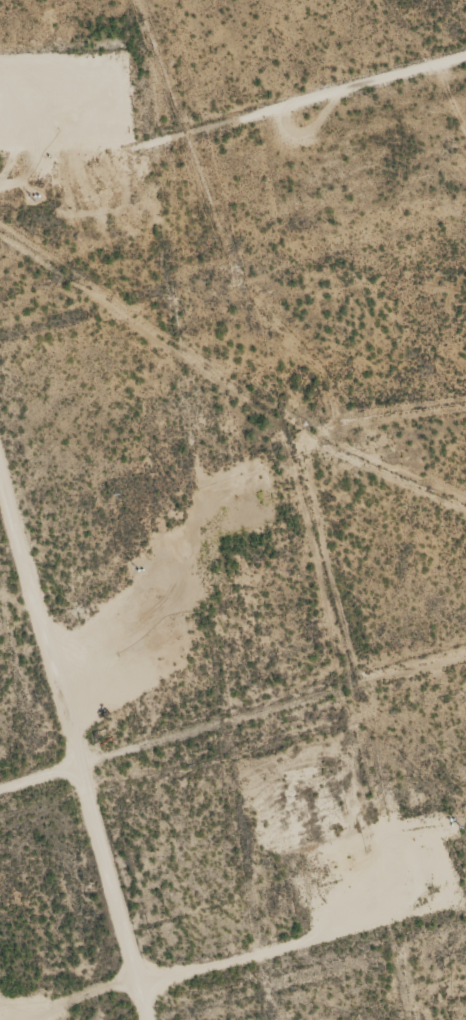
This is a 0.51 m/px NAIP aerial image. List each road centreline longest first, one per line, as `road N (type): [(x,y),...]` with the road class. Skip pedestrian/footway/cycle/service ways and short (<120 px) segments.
road 1 (track): [(0,432),(155,1019)]
road 2 (track): [(0,819),(465,685)]
road 3 (track): [(0,215),(465,84)]

